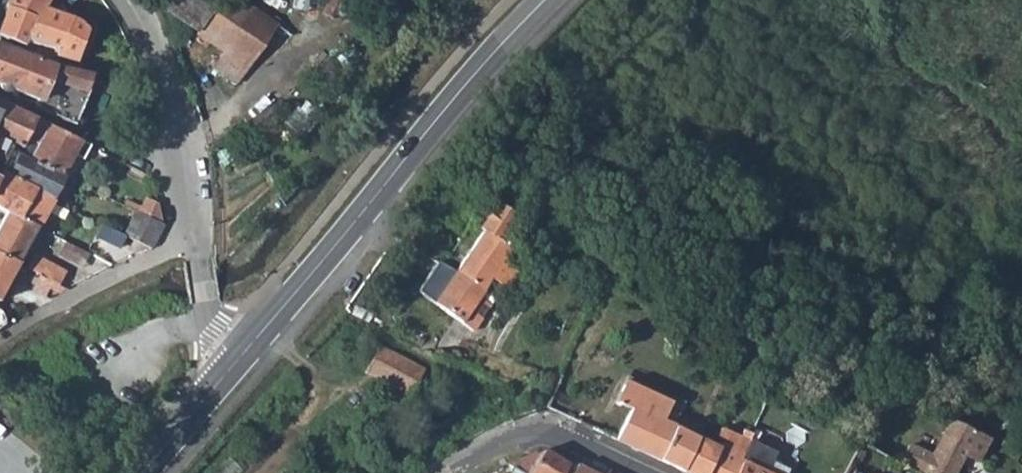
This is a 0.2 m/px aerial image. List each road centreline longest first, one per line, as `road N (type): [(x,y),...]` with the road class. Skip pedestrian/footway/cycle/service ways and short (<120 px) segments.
road 1 (secondary): [(236,365),(546,0)]
road 2 (residential): [(236,365),(206,310),(179,123),(157,51),(128,0)]
road 3 (residential): [(452,472),(488,452),(551,435),(639,472)]
road 4 (secondary): [(144,472),(236,365)]

